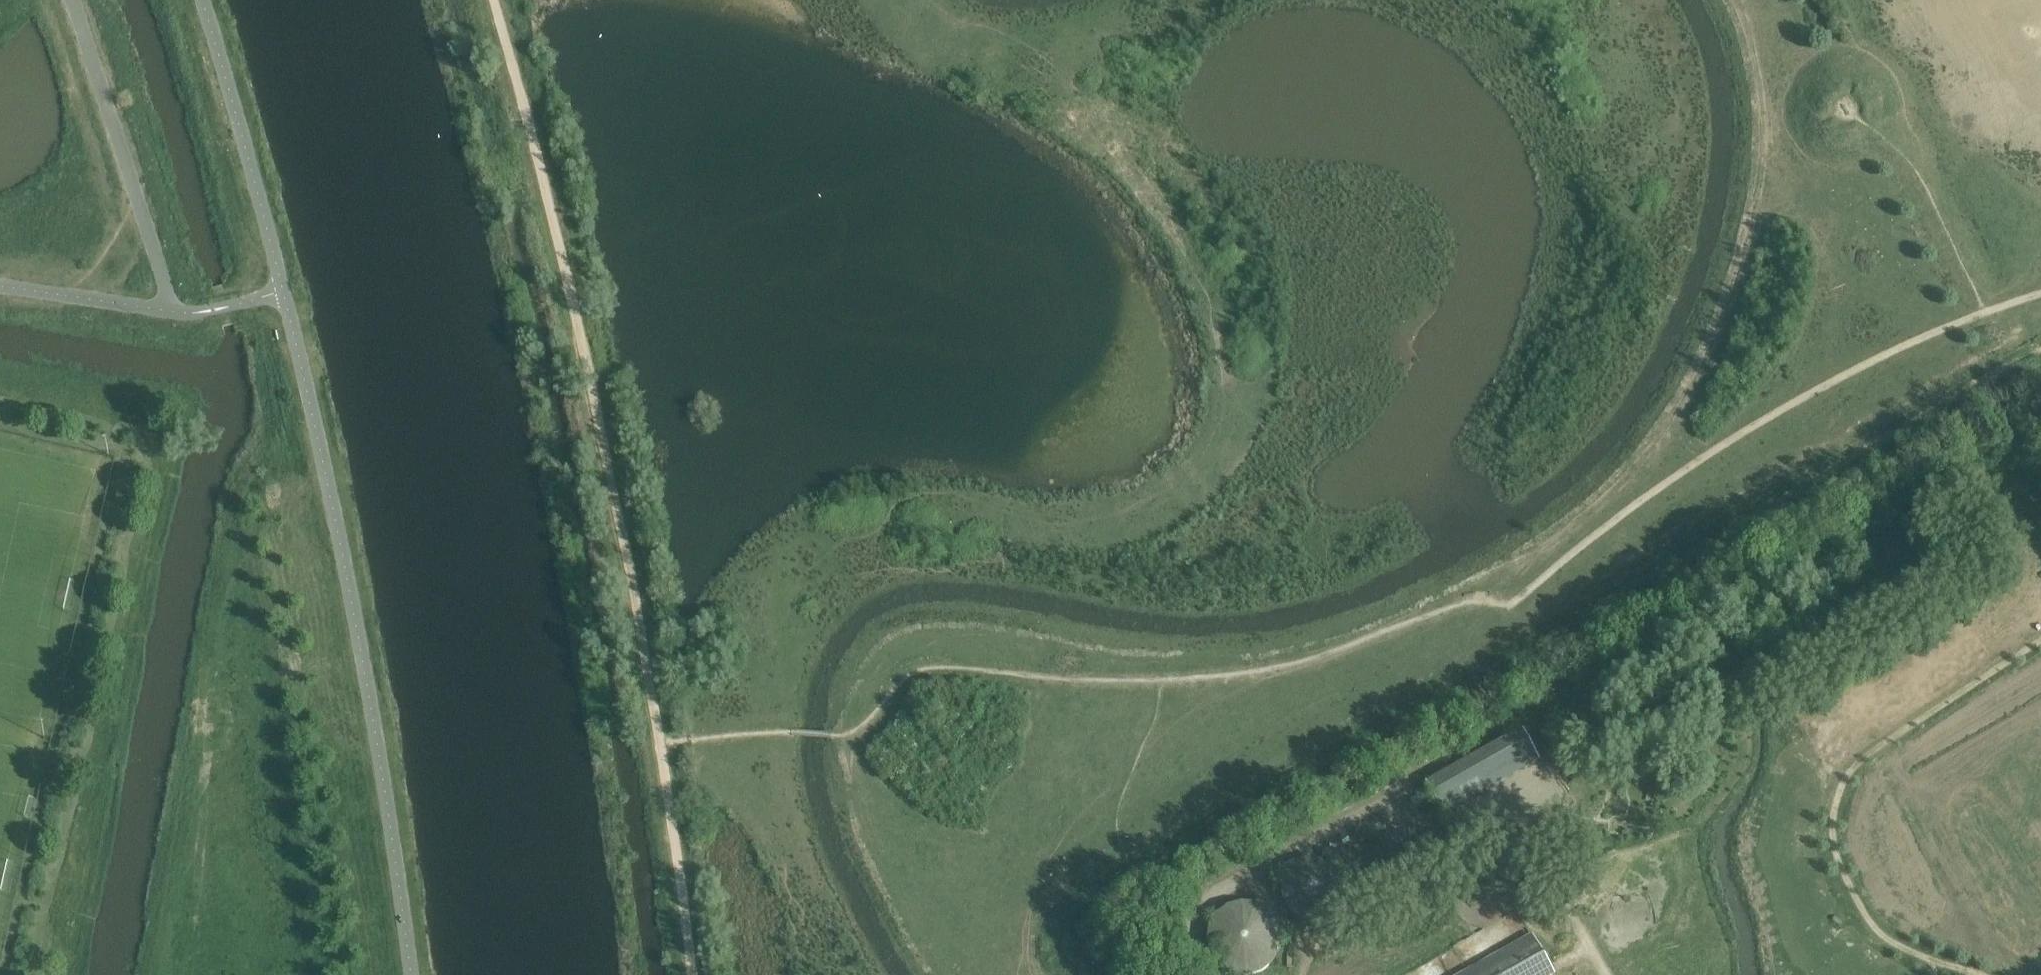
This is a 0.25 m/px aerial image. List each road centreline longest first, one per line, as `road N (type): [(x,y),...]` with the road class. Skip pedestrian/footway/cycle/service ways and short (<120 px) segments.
road 1 (track): [(1979,974),(1873,926),(1837,850),(1836,797),(1857,761),(2040,636)]
road 2 (residential): [(0,286),(166,306),(167,281),(76,0)]

